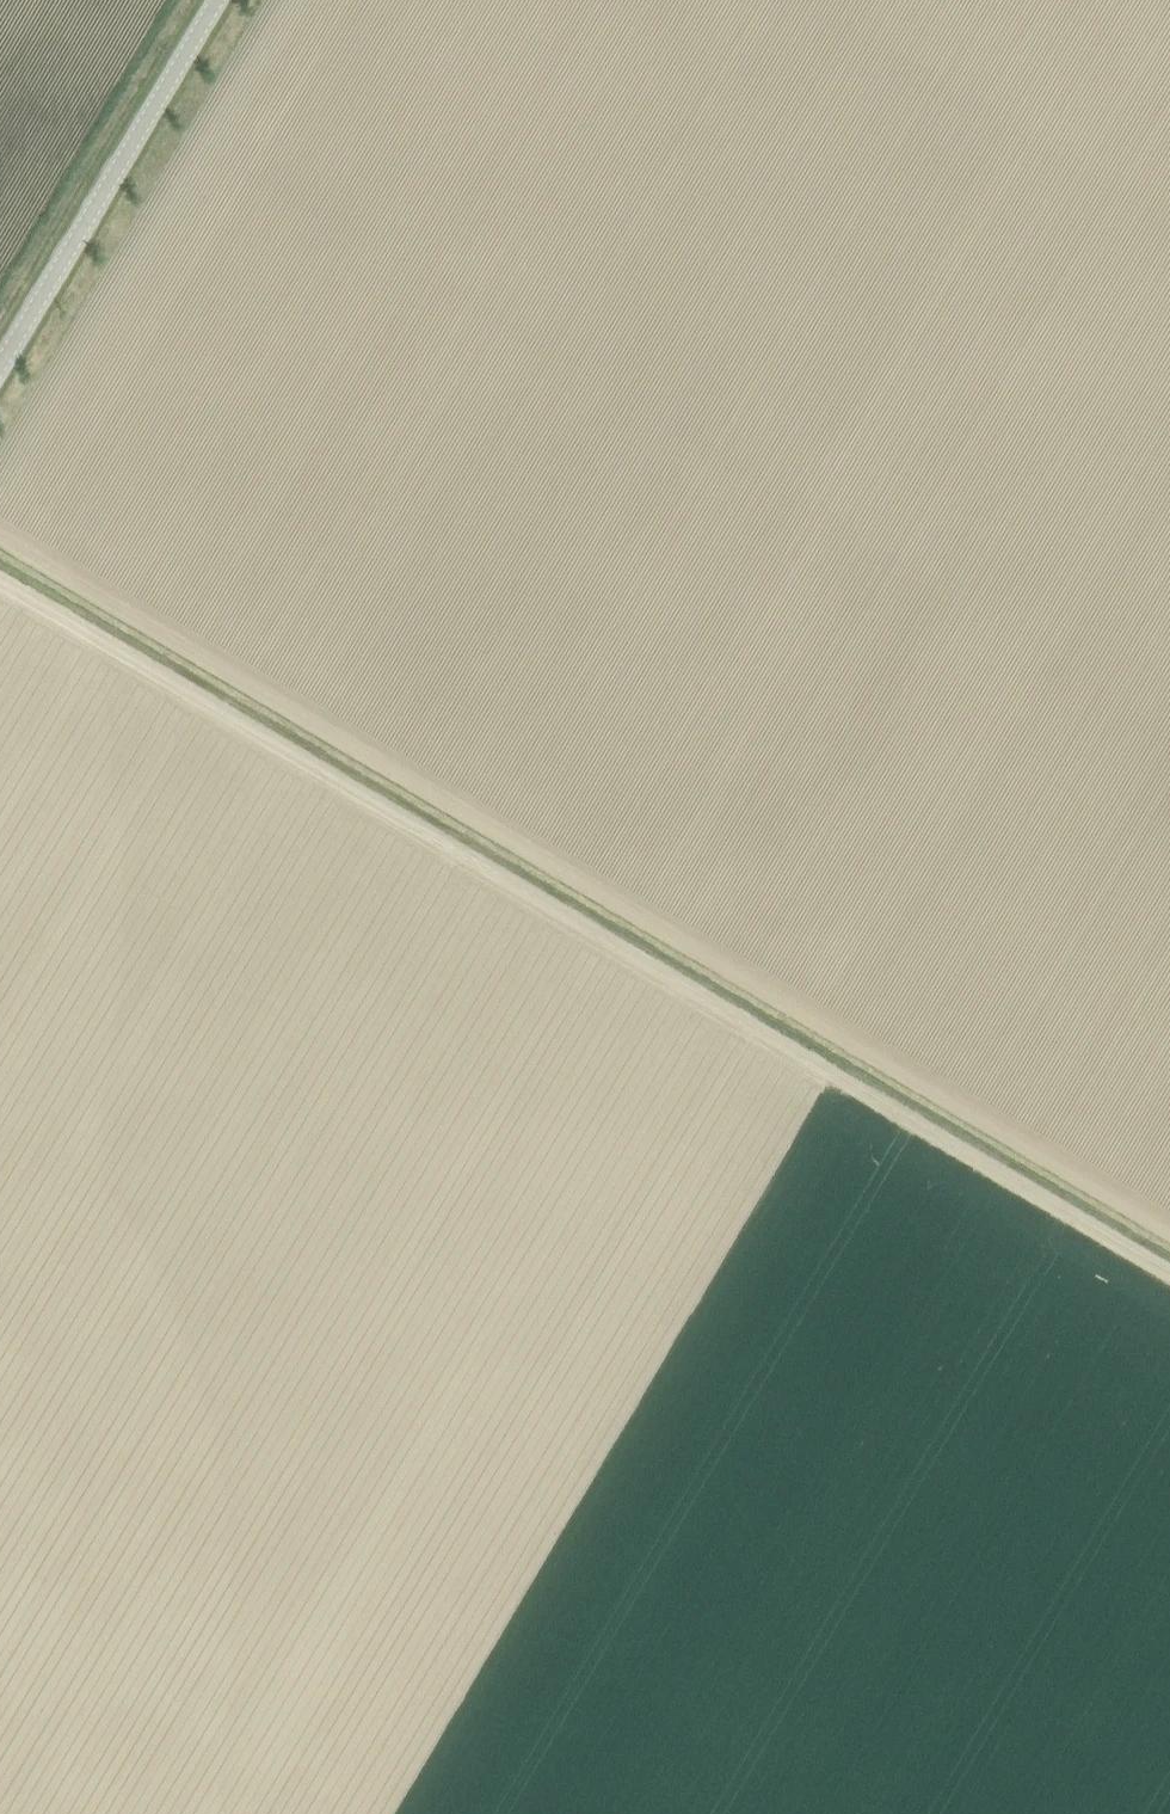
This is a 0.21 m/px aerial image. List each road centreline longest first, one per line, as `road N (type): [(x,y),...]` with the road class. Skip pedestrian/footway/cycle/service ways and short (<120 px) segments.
road 1 (unclassified): [(0,365),(216,0)]

